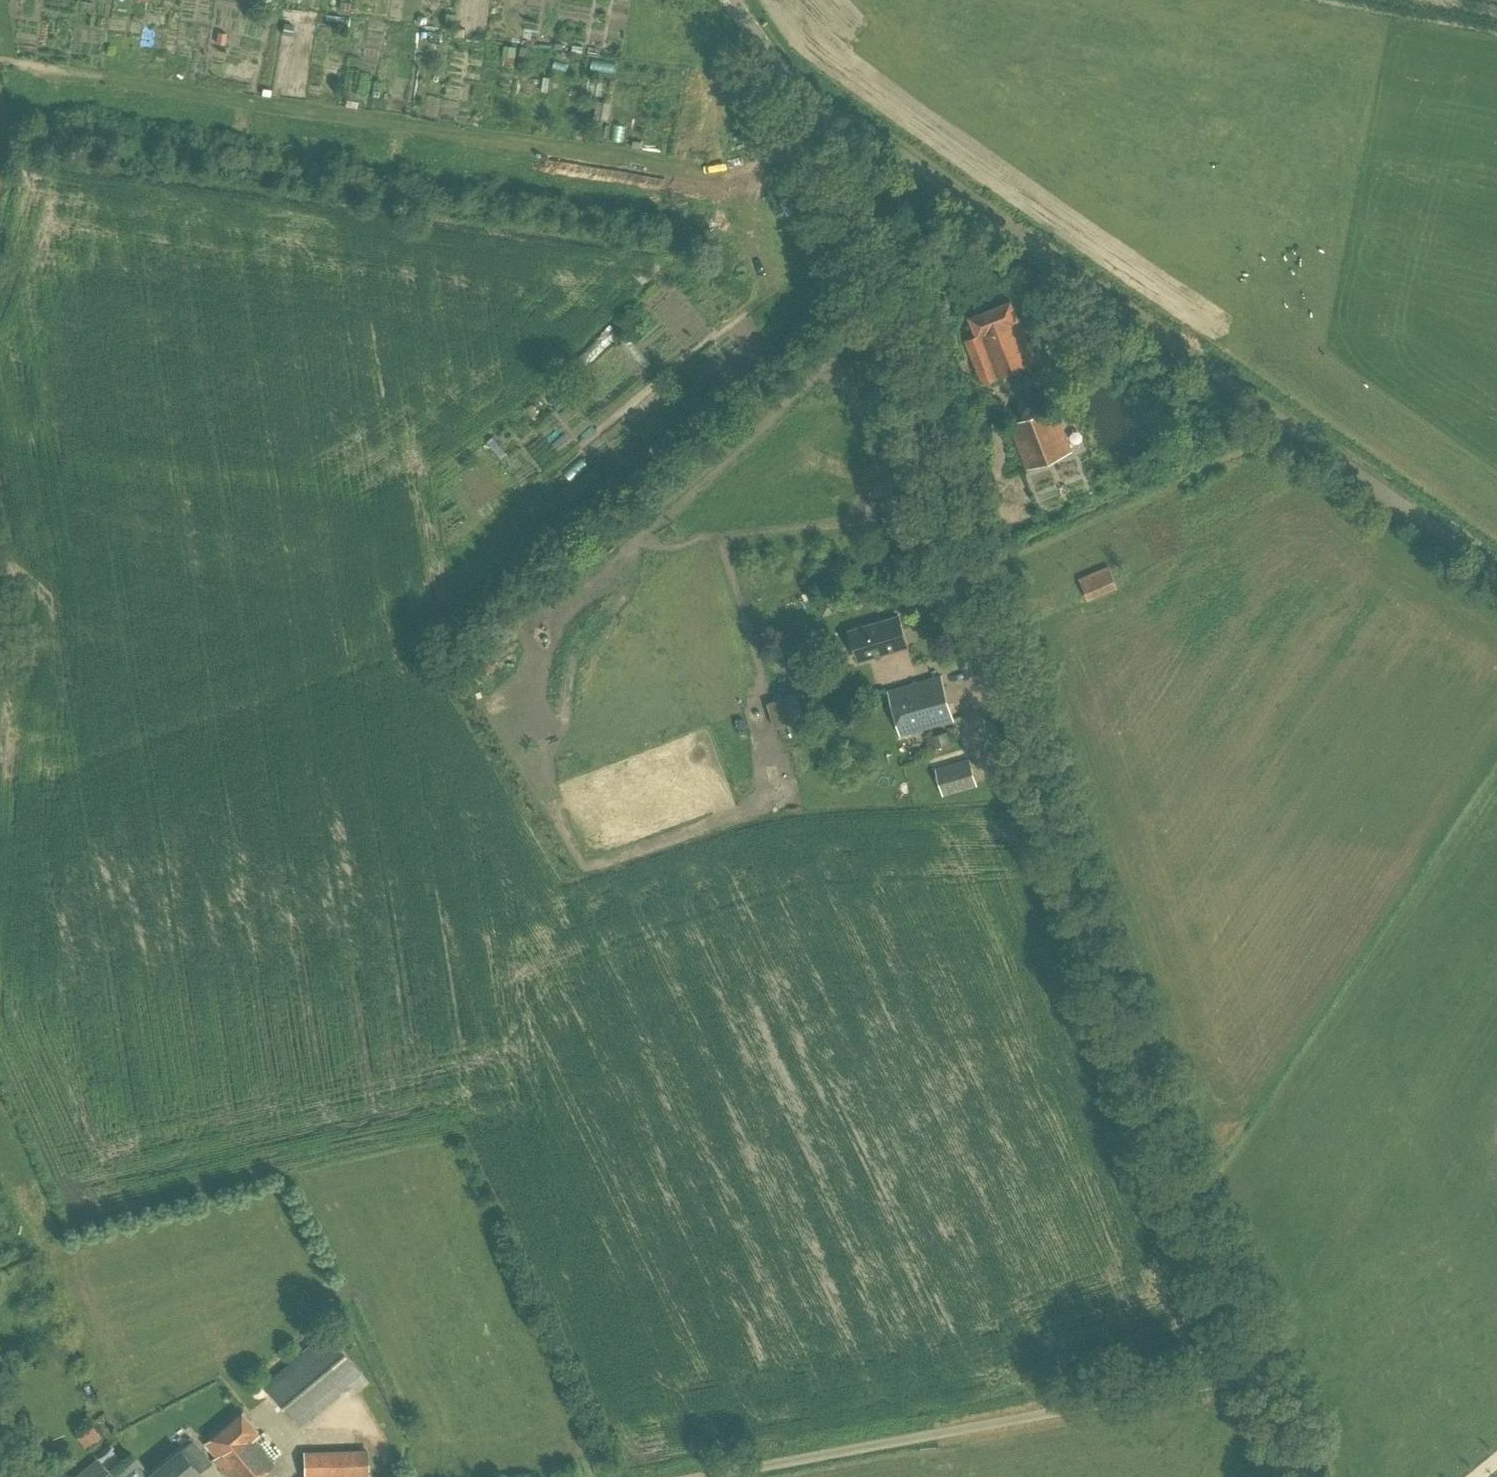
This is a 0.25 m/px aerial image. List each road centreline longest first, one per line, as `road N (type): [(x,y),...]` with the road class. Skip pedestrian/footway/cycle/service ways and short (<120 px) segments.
road 1 (unclassified): [(1265,1377),(1133,1034),(809,127)]
road 2 (unclassified): [(1496,577),(852,127),(831,119),(809,127)]
road 3 (unclassified): [(28,84),(706,175),(795,103)]
road 4 (unclassified): [(703,1476),(1265,1377)]
road 5 (unclassified): [(795,103),(728,0)]

